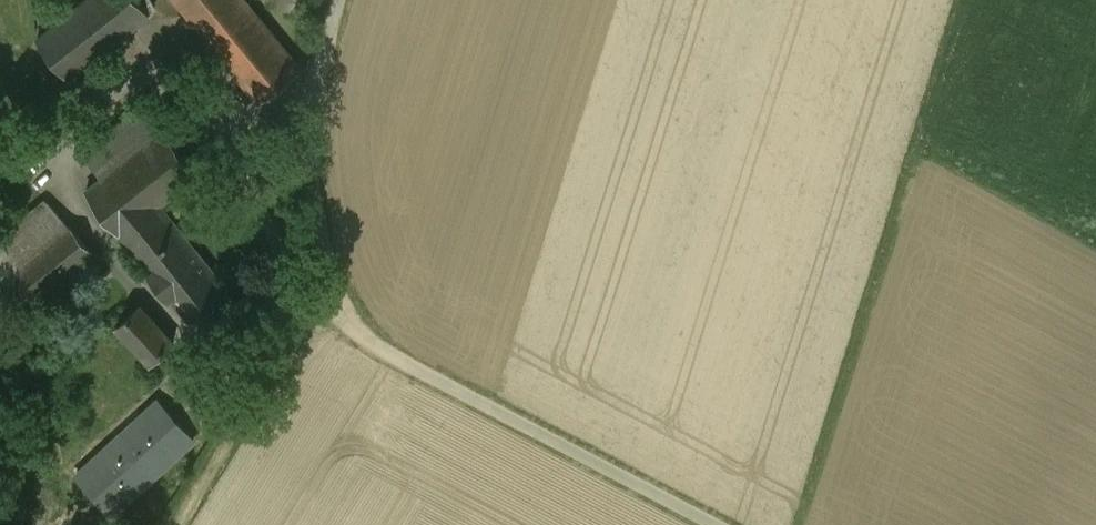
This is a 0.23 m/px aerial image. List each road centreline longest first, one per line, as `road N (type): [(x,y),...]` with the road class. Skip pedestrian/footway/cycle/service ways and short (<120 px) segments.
road 1 (track): [(306,124),(336,308),(362,334),(715,524)]
road 2 (track): [(800,524),(917,148)]
road 3 (track): [(174,524),(268,377),(336,308)]

